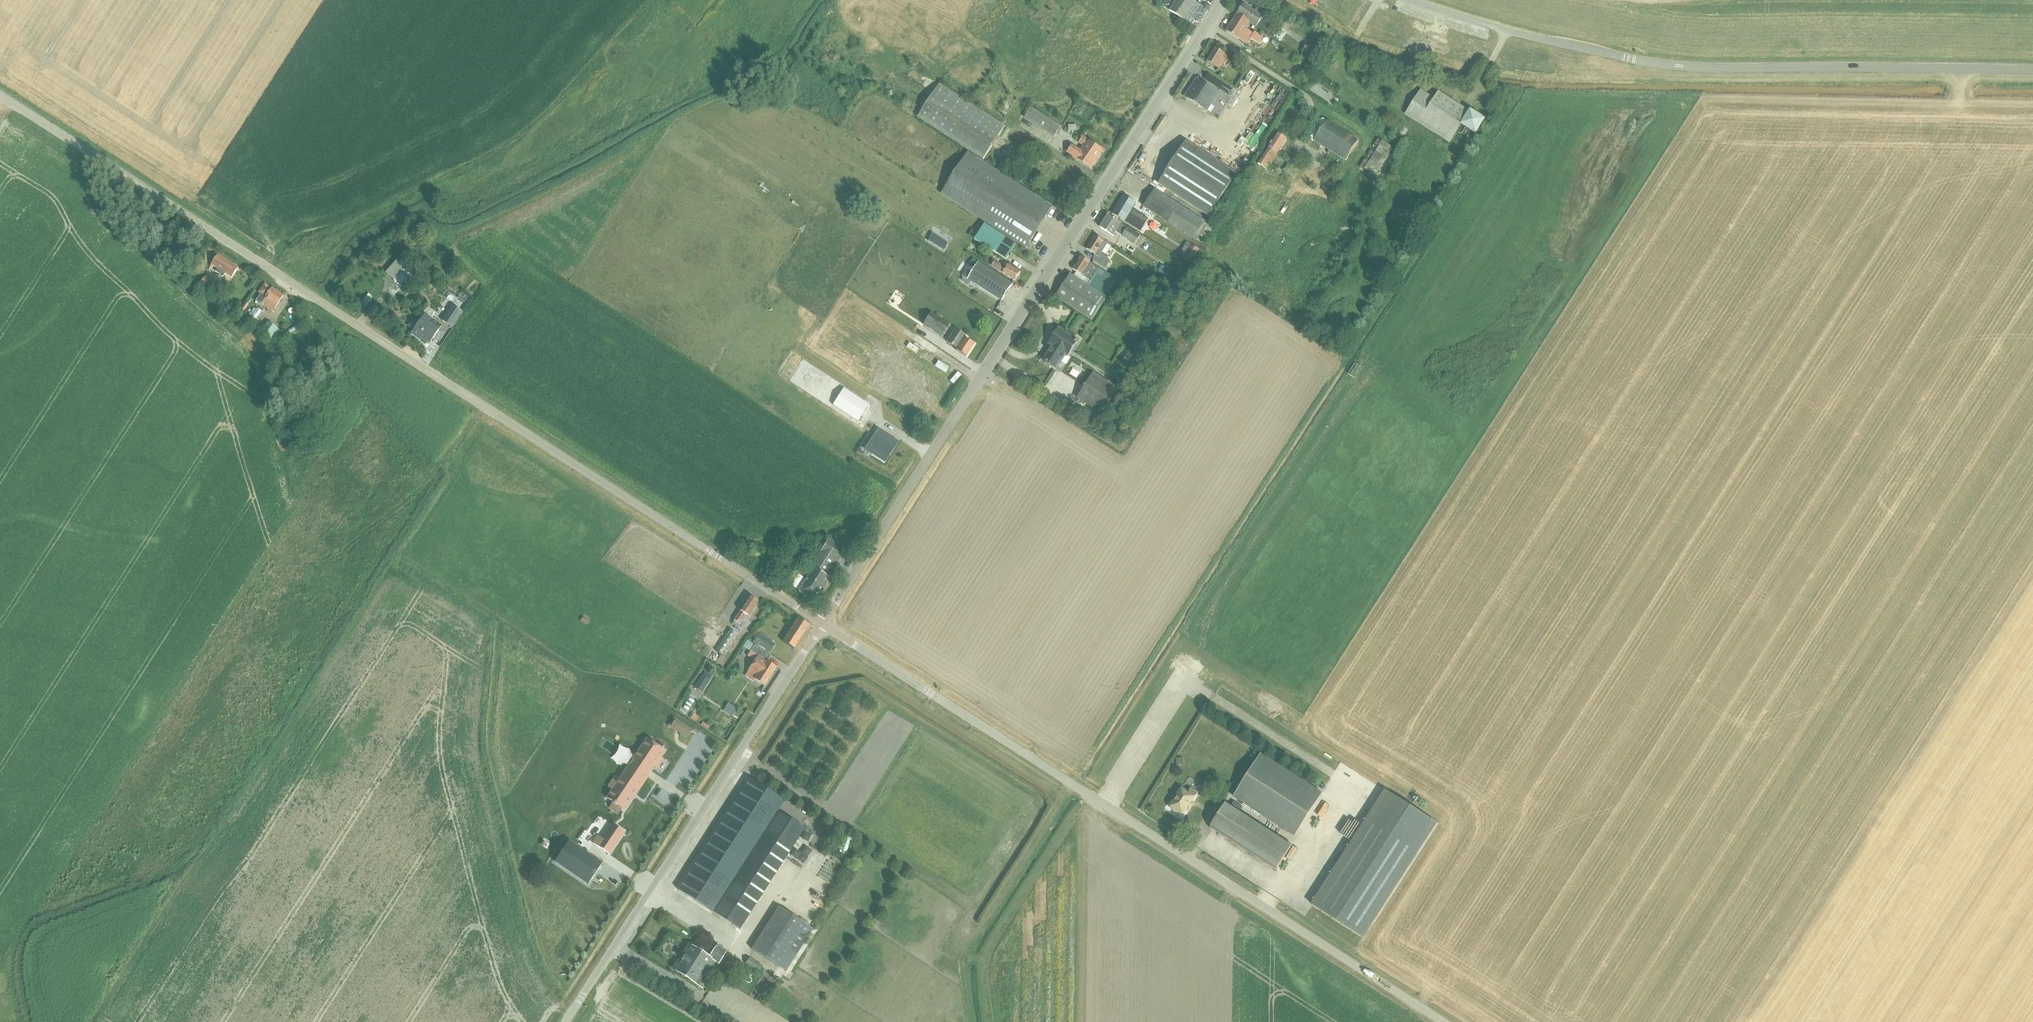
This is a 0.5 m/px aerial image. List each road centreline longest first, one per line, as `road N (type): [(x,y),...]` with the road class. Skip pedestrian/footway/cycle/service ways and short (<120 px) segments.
road 1 (unclassified): [(712,552),(0,96)]
road 2 (residential): [(823,623),(1224,0)]
road 3 (unclassified): [(2032,73),(1705,69),(1464,21),(1410,0)]
road 4 (unclassified): [(1444,1021),(934,694)]
road 5 (residential): [(579,1002),(823,623)]
road 6 (residential): [(934,694),(823,623)]
road 7 (residential): [(823,623),(712,552)]

